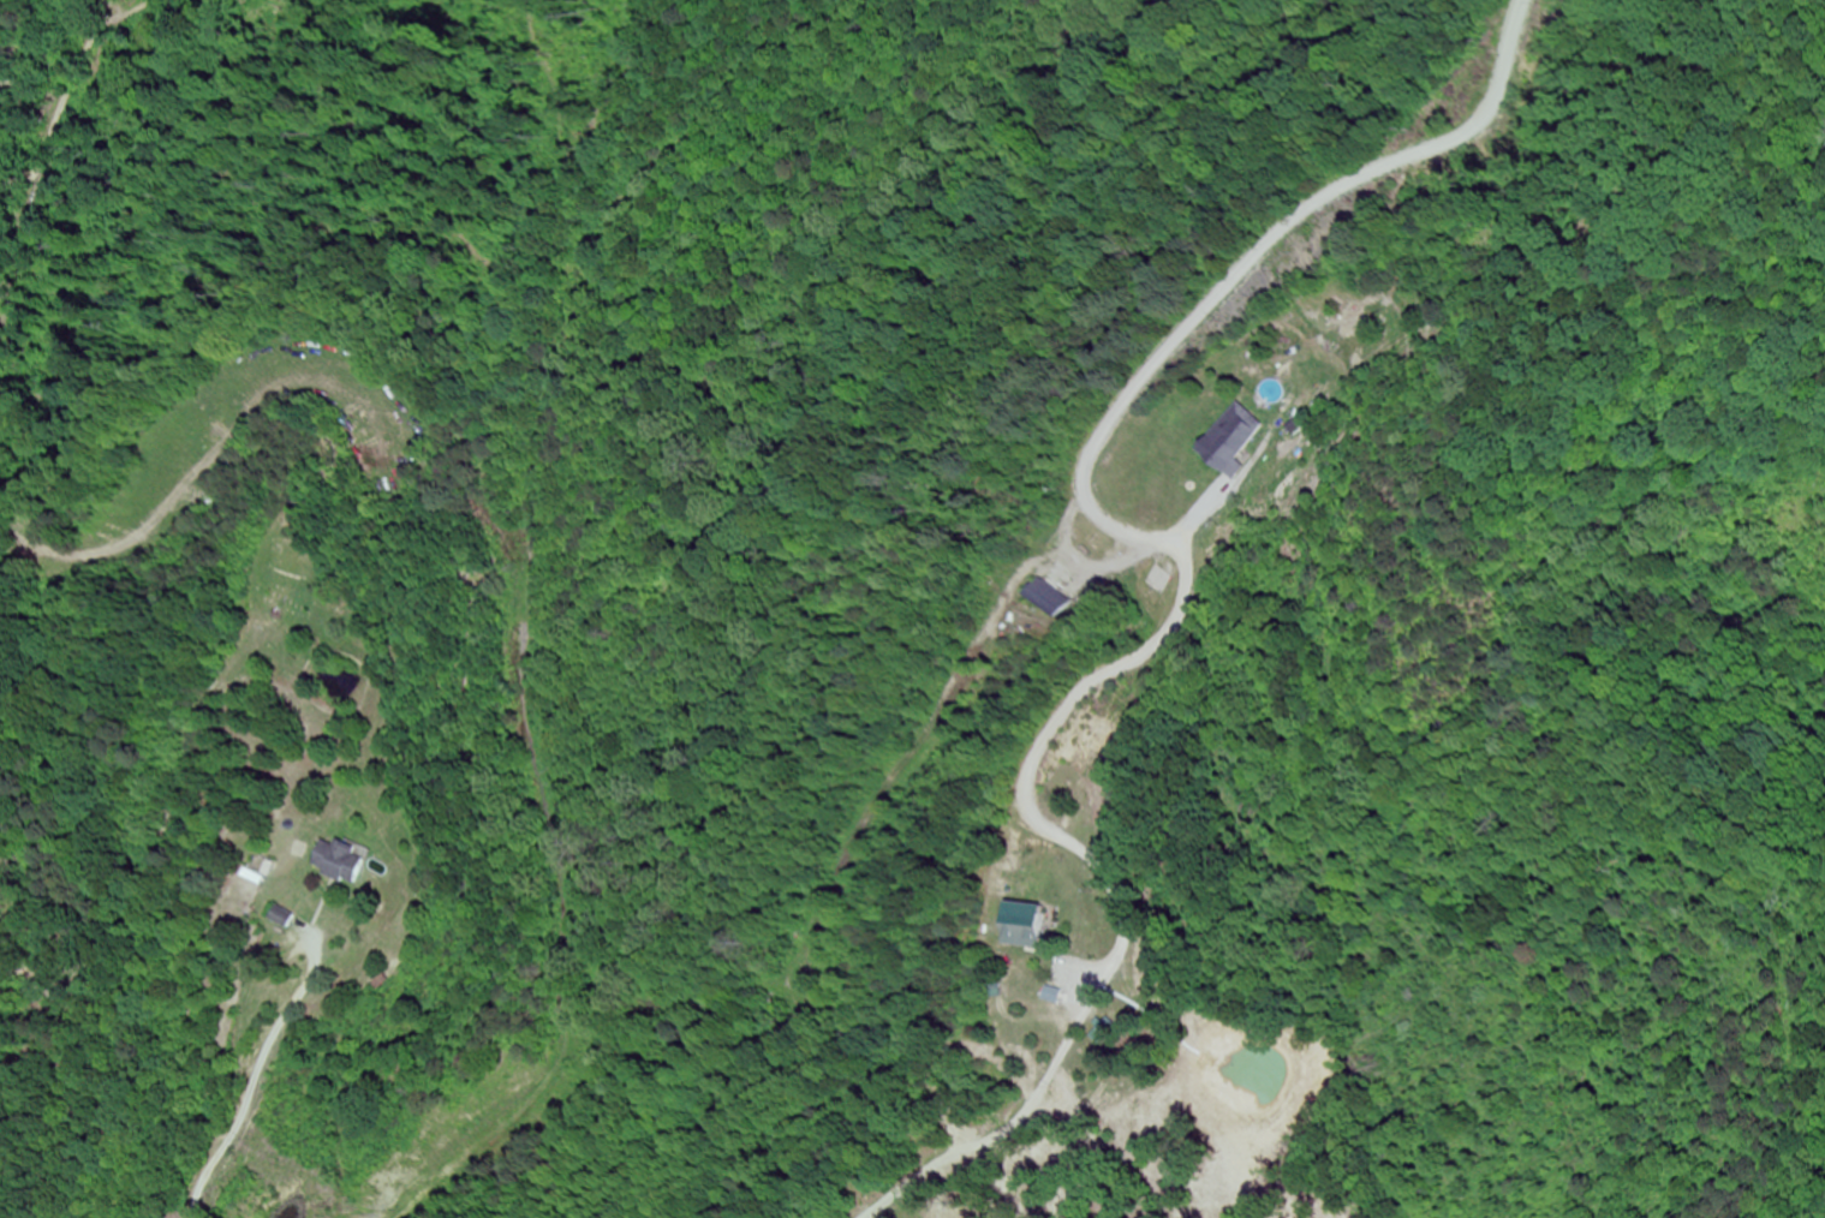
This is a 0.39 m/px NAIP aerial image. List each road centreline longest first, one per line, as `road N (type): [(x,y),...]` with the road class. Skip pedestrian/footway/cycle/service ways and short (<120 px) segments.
road 1 (residential): [(1501,653),(1664,587),(1824,567)]
road 2 (residential): [(199,1217),(323,938)]

